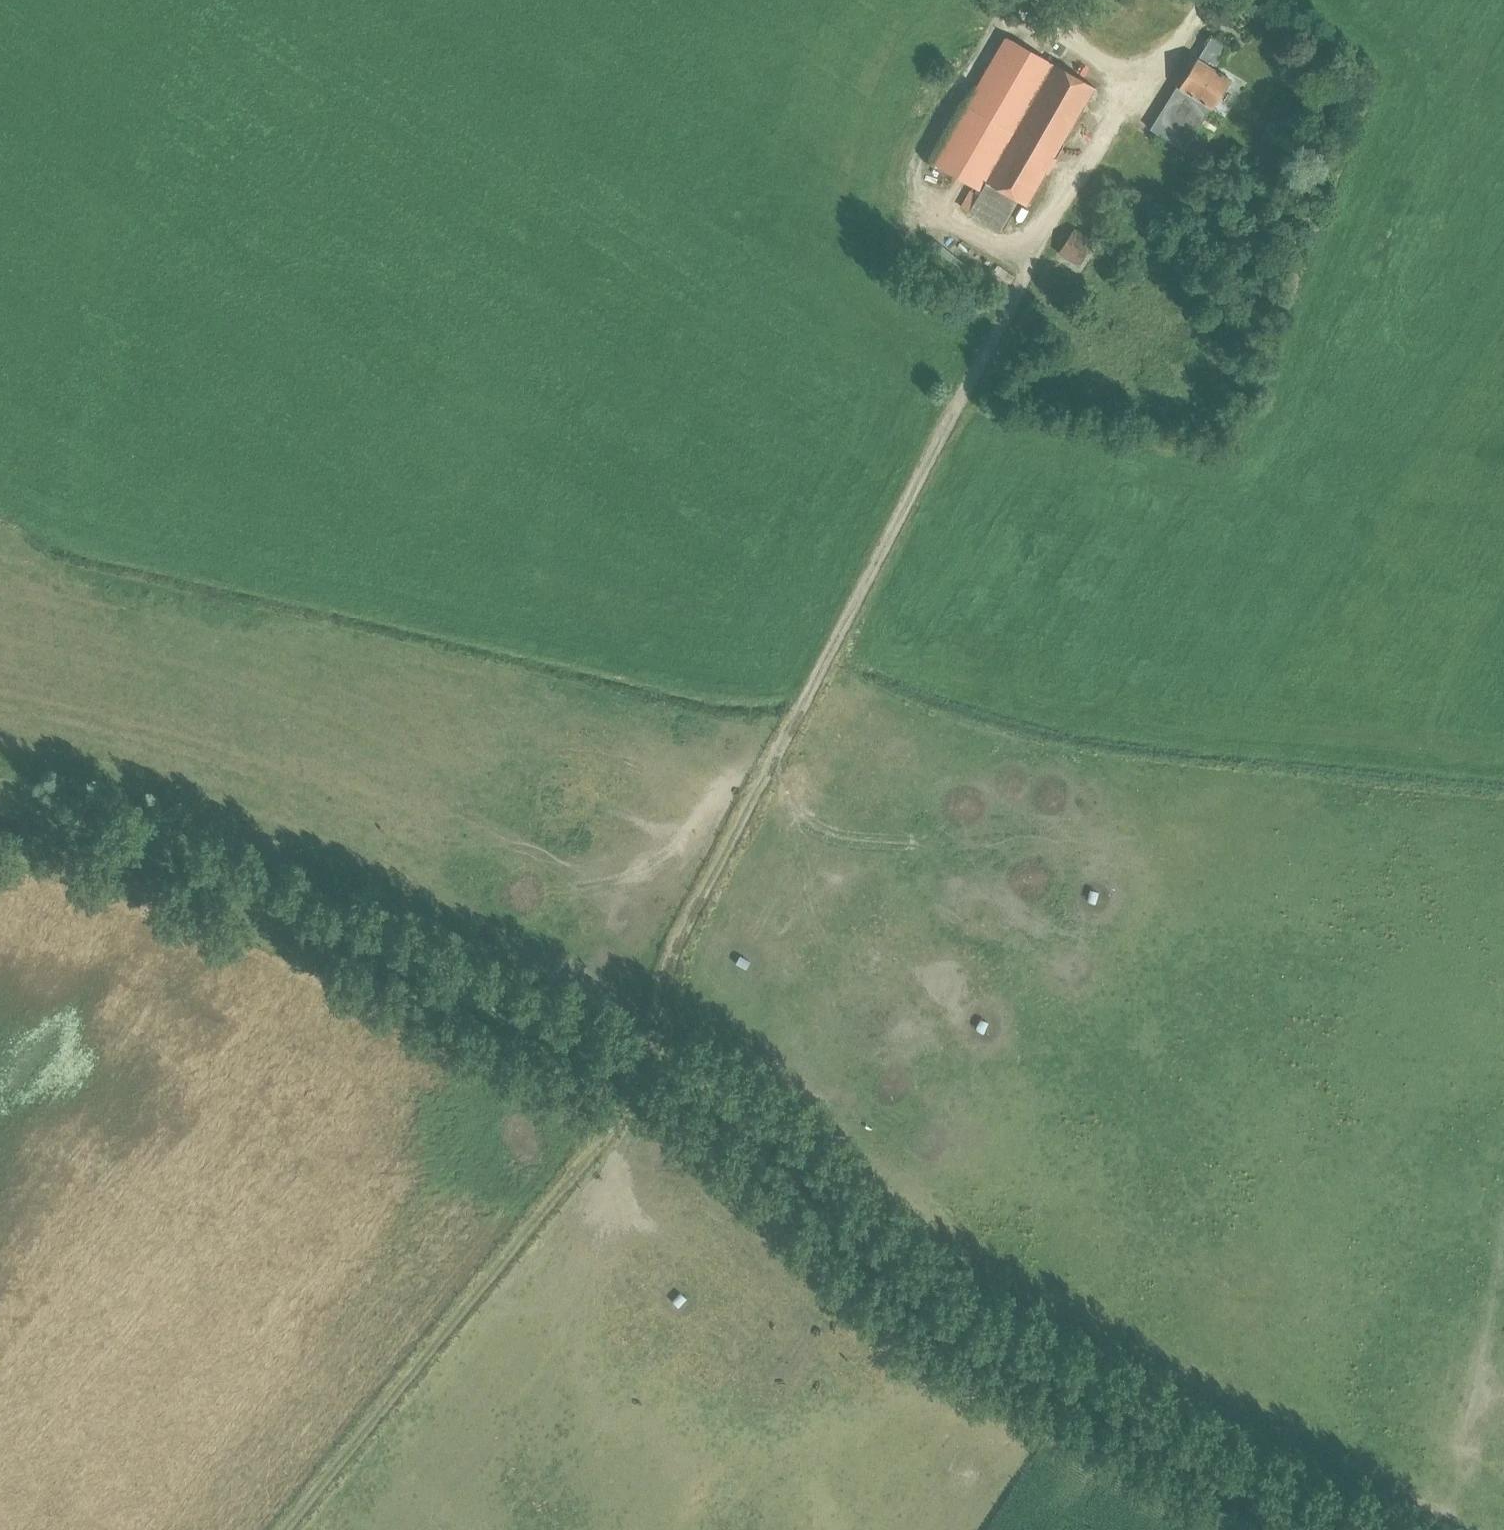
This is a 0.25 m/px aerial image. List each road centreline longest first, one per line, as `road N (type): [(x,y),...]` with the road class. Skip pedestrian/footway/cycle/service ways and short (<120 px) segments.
road 1 (track): [(1200,0),(1090,153),(674,934),(662,1026),(588,1151),(284,1529)]

